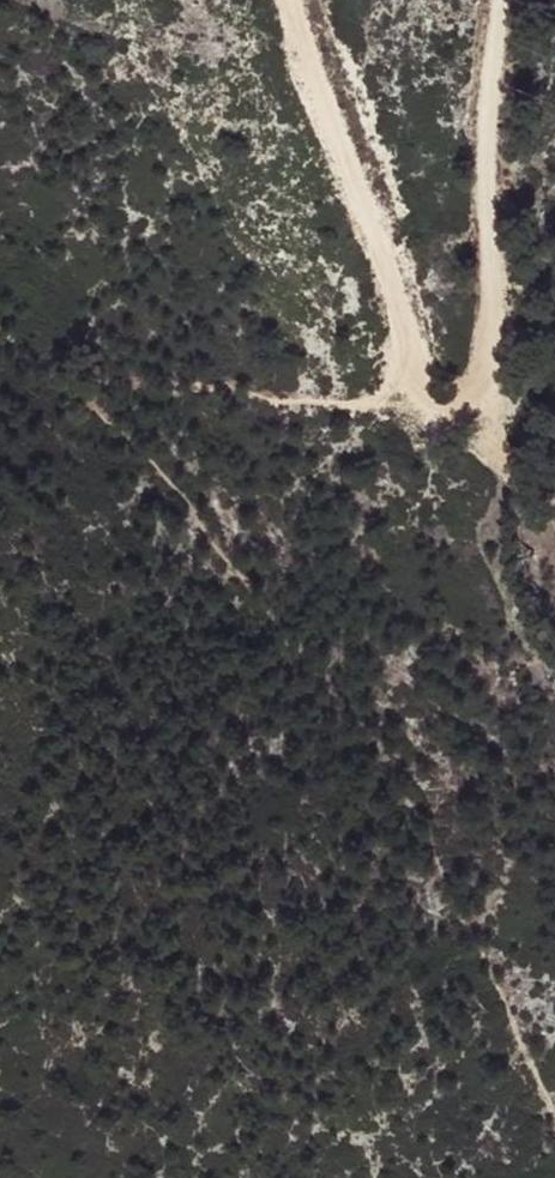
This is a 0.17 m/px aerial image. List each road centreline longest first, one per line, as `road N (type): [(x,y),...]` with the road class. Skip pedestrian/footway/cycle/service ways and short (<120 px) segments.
road 1 (track): [(293,0),(391,283),(416,383),(437,399),(466,401),(489,385),(498,0)]

